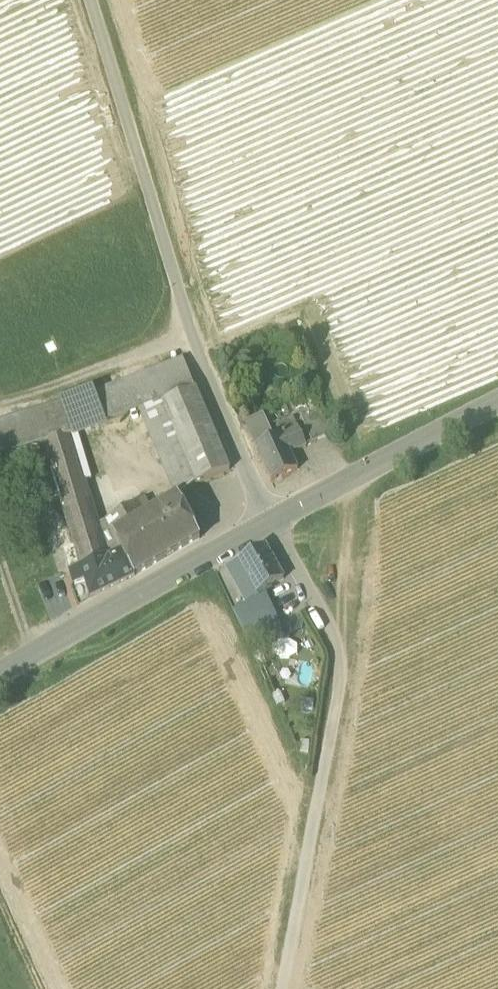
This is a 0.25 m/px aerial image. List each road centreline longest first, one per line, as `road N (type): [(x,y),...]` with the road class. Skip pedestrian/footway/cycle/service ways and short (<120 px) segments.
road 1 (unclassified): [(497,404),(0,673)]
road 2 (track): [(91,0),(221,413),(275,520)]
road 3 (track): [(284,988),(343,658),(275,520)]

